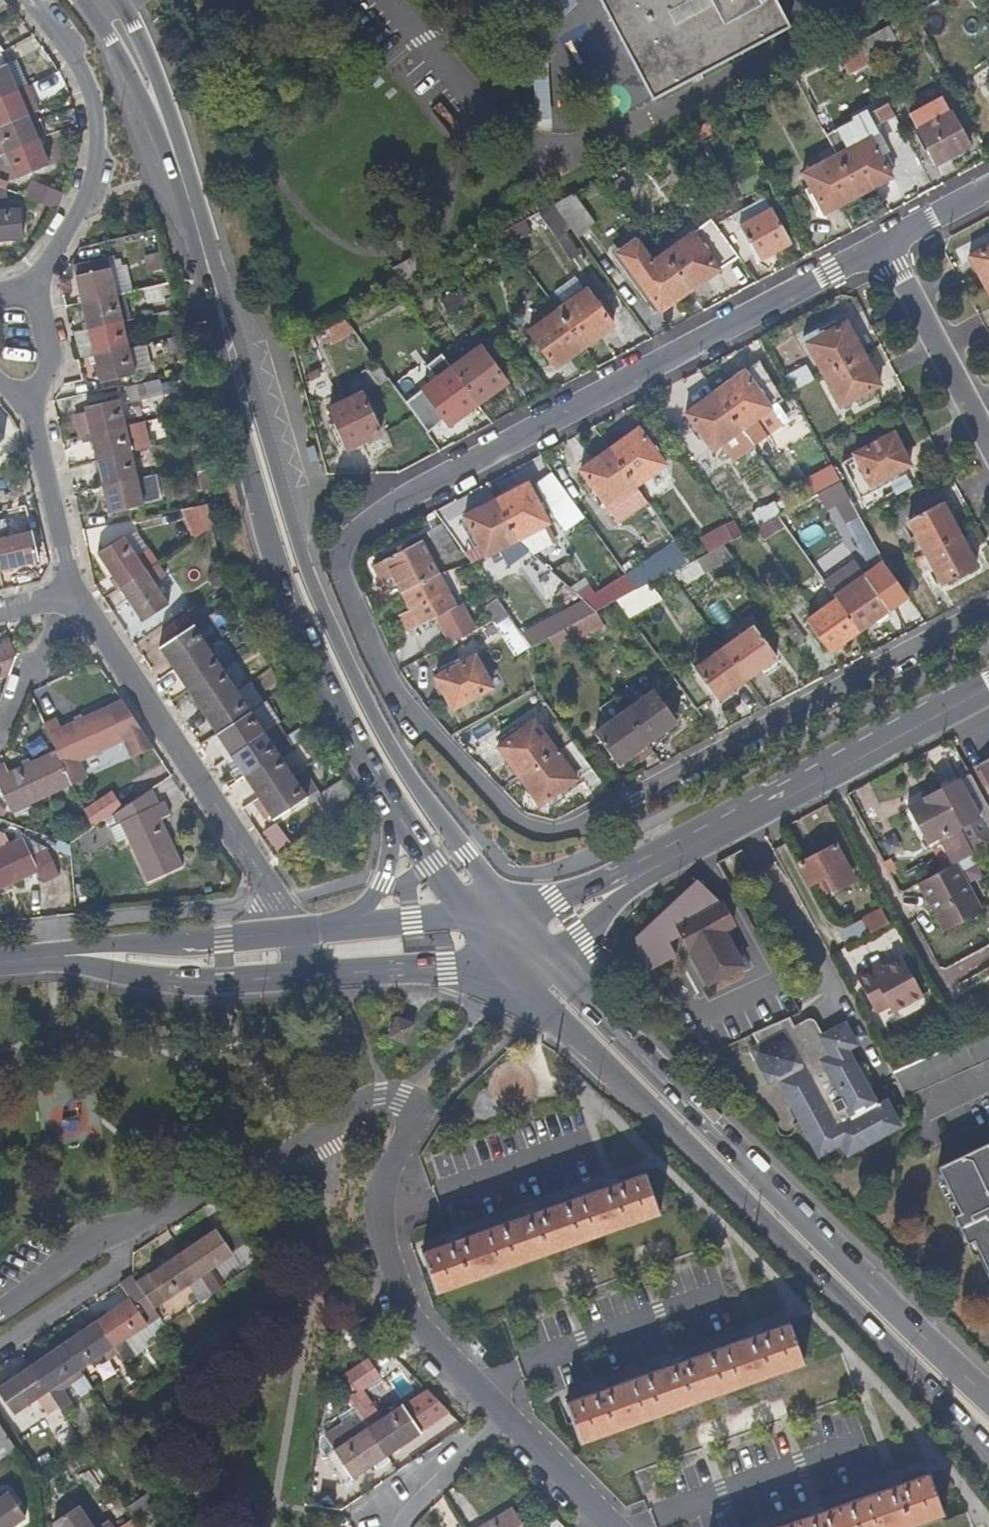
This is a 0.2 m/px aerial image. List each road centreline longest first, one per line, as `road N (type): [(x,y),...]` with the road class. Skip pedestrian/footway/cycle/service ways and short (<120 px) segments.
road 1 (residential): [(988,604),(603,814),(560,833),(536,833),(516,823),(386,674),(341,572),(346,539),(370,516),(884,243)]
road 2 (secondary): [(511,913),(410,778),(321,605),(198,221)]
road 3 (secondary): [(509,967),(988,1451)]
road 4 (residential): [(508,1418),(411,1317),(377,1218),(382,1177),(410,1136),(402,1106),(365,1103),(316,1145),(123,1230)]
road 5 (secondary): [(198,221),(281,577),(336,707),(394,812)]
road 6 (secondary): [(988,1396),(548,961)]
road 7 (residential): [(294,933),(73,599)]
road 8 (residential): [(988,689),(651,871)]
road 9 (residential): [(30,291),(88,186),(95,147),(89,103),(70,60),(27,0)]
road 10 (secondary): [(48,958),(201,984),(301,977)]
road 11 (secondary): [(294,933),(48,958)]
road 12 (secondary): [(102,0),(145,81),(198,221)]
road 13 (residential): [(988,443),(884,243)]
road 14 (secondary): [(301,977),(509,967)]
road 15 (residential): [(73,599),(28,413)]
road 16 (residential): [(123,1230),(111,1275),(0,1350)]
road 17 (residential): [(508,1418),(402,1526)]
road 18 (residential): [(613,1526),(508,1418)]
road 19 (residential): [(123,1230),(0,1309)]
road 20 (residential): [(651,871),(511,913)]
road 21 (residential): [(548,961),(651,871)]
road 22 (secondary): [(394,812),(469,916)]
road 23 (residential): [(28,413),(48,363),(30,291)]
road 24 (secondary): [(394,812),(389,863),(351,926)]

